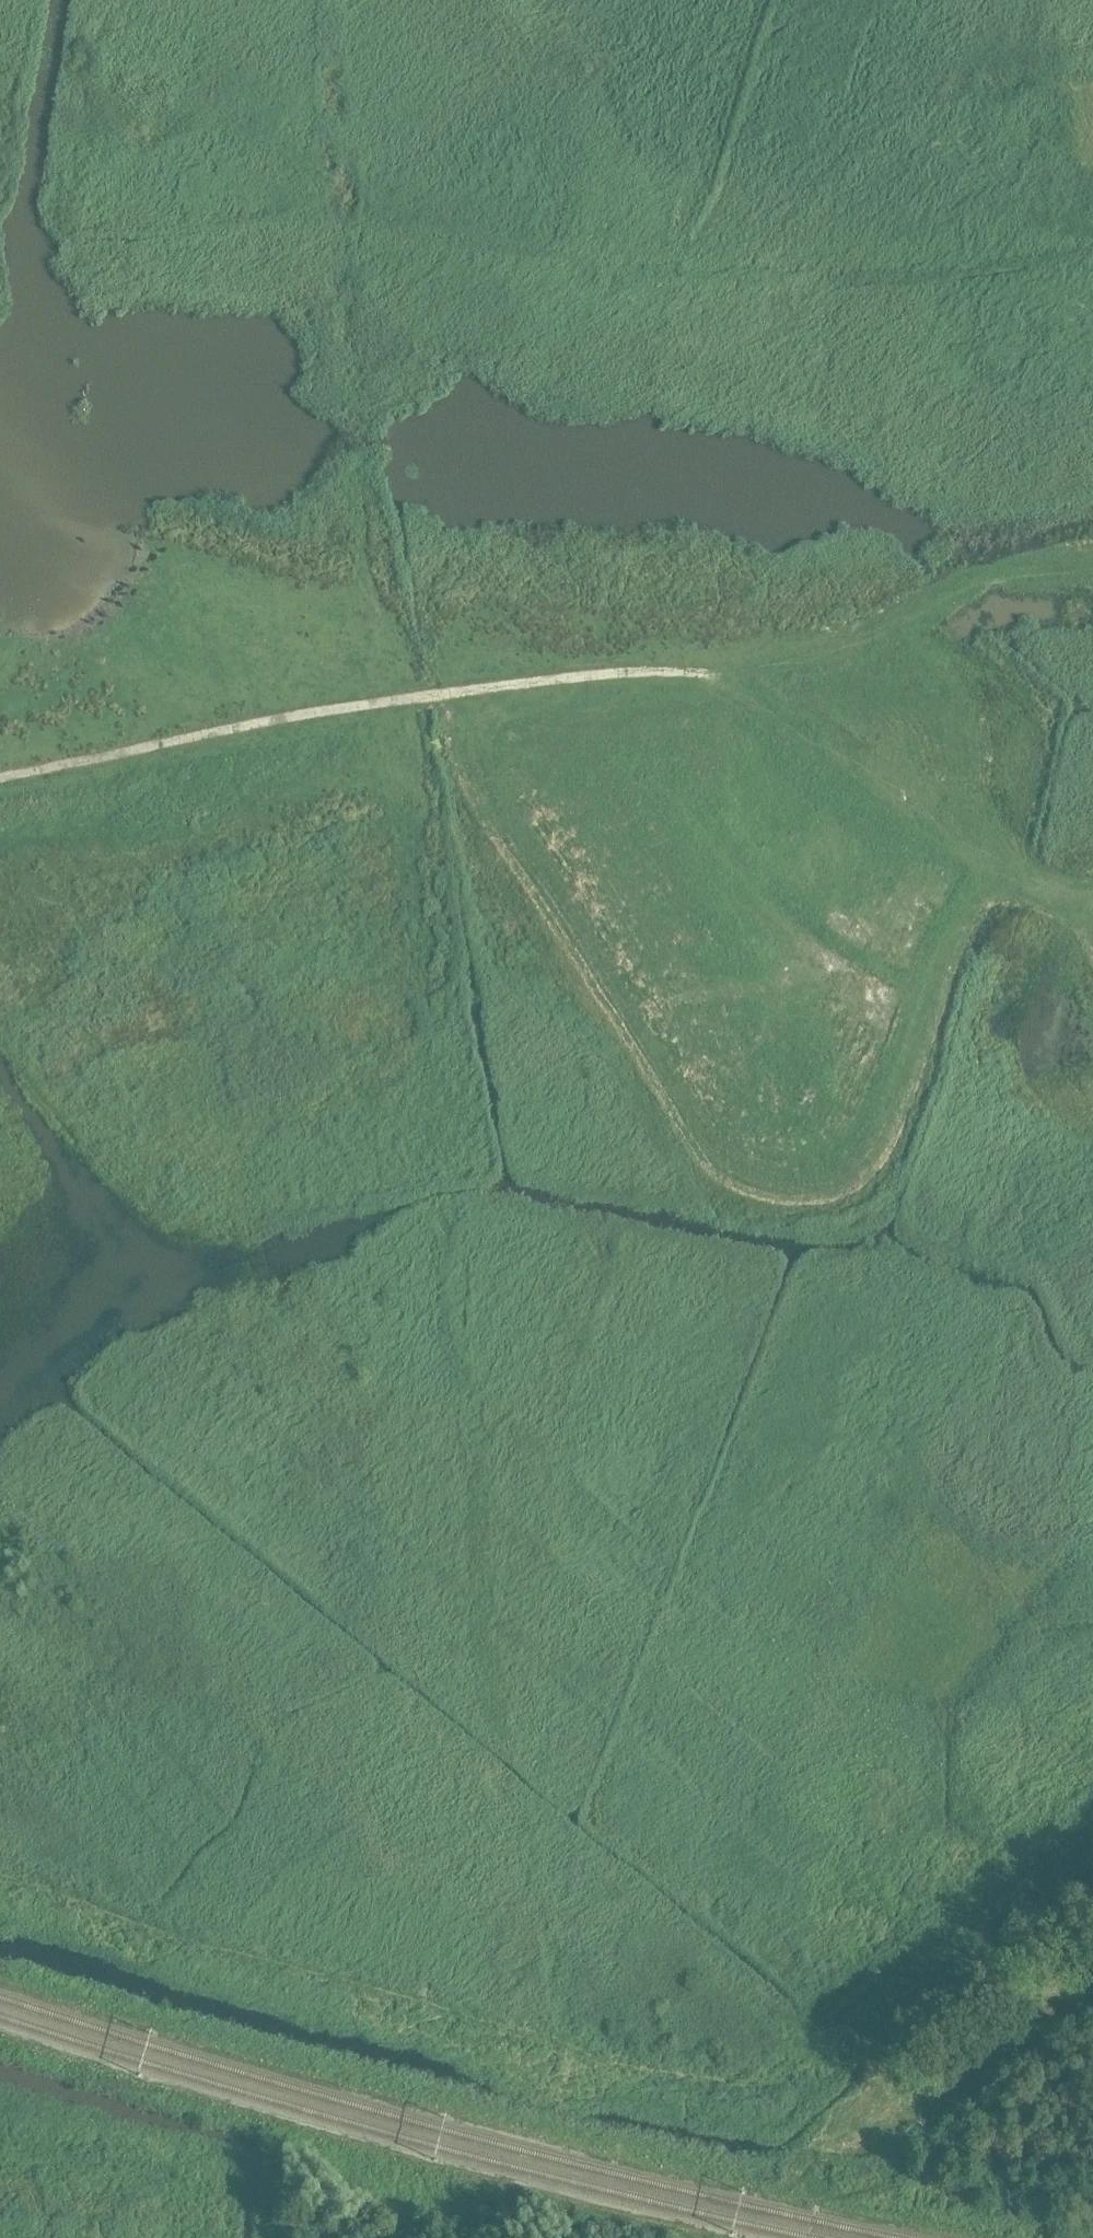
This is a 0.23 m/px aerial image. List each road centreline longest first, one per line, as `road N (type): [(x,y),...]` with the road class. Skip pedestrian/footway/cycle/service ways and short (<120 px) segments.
road 1 (track): [(716,674),(542,678),(0,779)]
road 2 (track): [(839,2147),(1092,1949)]

